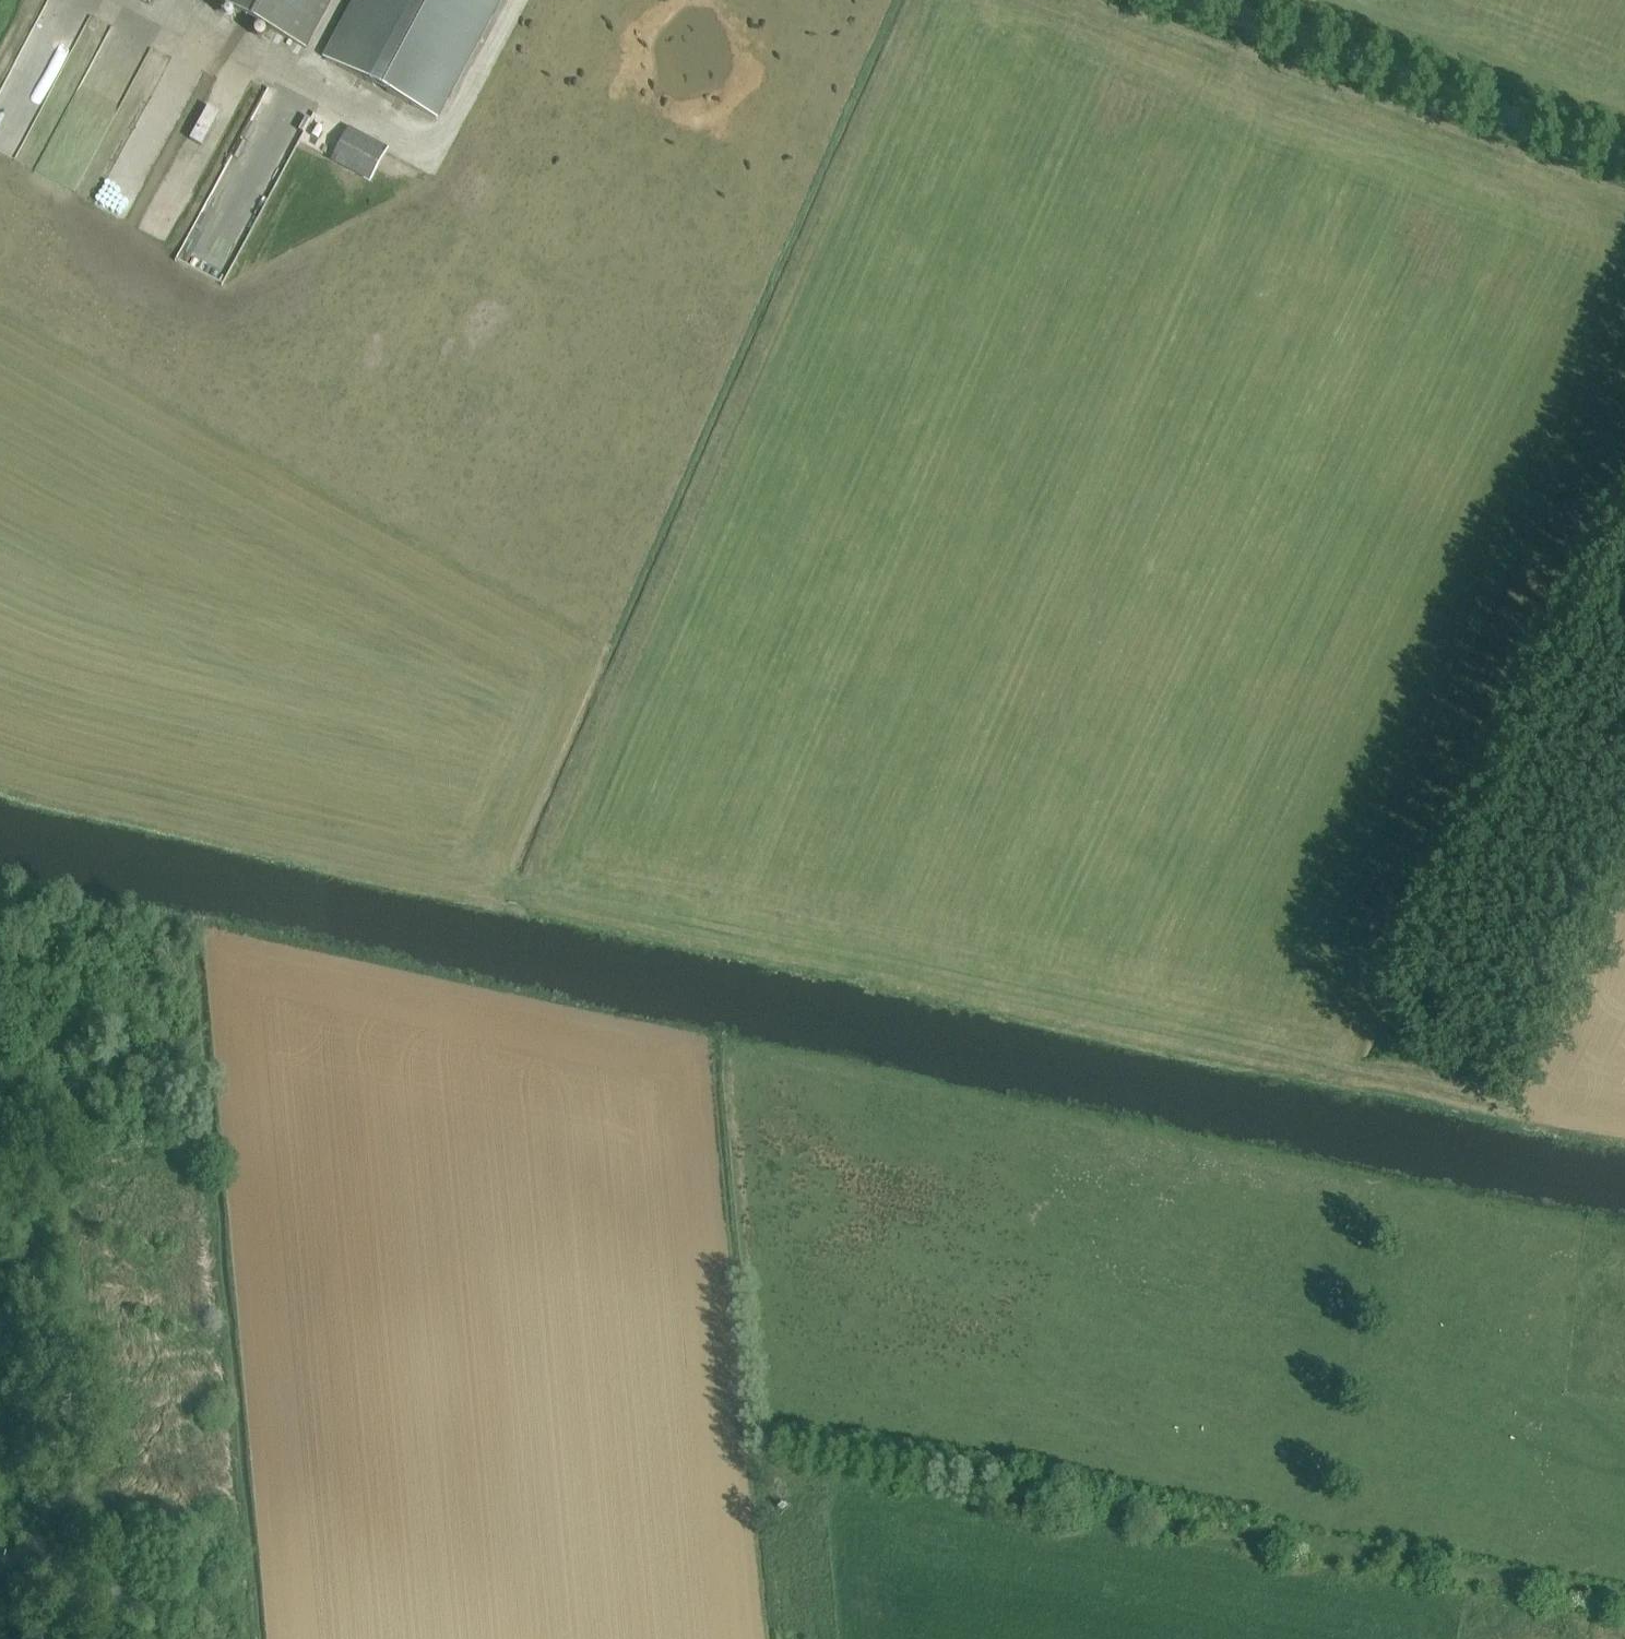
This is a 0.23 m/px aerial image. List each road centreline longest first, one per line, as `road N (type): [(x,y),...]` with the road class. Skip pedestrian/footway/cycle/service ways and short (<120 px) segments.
road 1 (unclassified): [(1624,156),(1204,0)]

